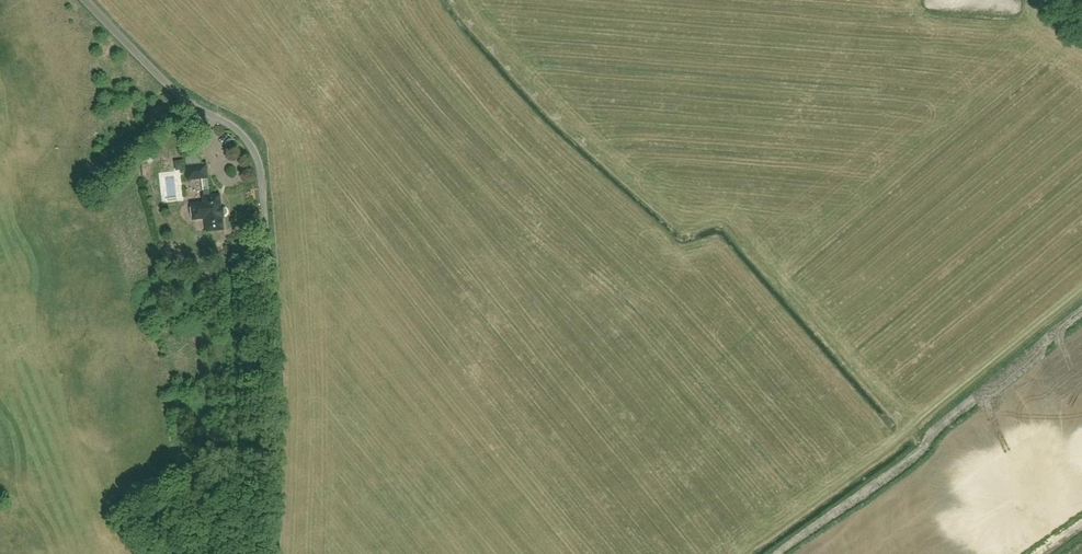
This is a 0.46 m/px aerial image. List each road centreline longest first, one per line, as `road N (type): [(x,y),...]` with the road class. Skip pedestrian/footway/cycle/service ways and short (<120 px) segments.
road 1 (unclassified): [(273,553),(276,342),(255,154),(240,132),(178,93),(85,0)]

